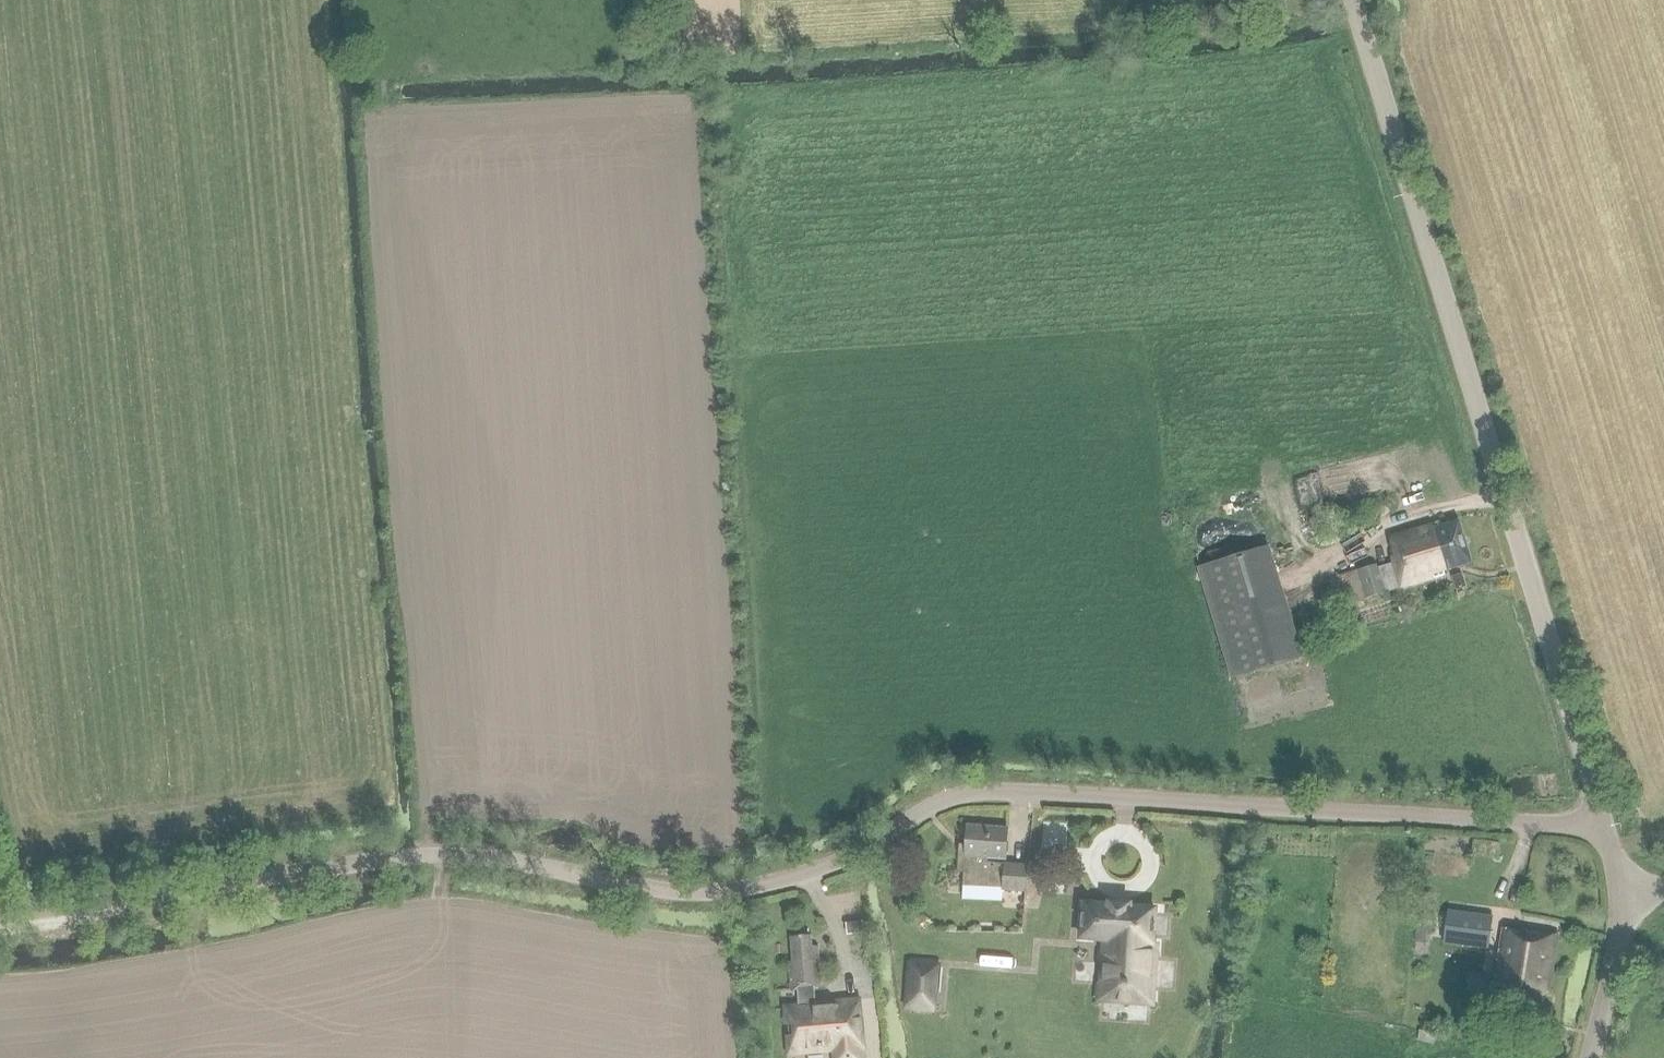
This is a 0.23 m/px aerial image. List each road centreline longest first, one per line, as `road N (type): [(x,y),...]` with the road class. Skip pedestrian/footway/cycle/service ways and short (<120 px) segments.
road 1 (unclassified): [(0,918),(428,845),(484,848),(659,892),(707,891),(833,864),(924,808),(991,794),(1609,828)]
road 2 (unclassified): [(1609,828),(1356,0)]
road 3 (unclassified): [(1595,1057),(1624,902)]

